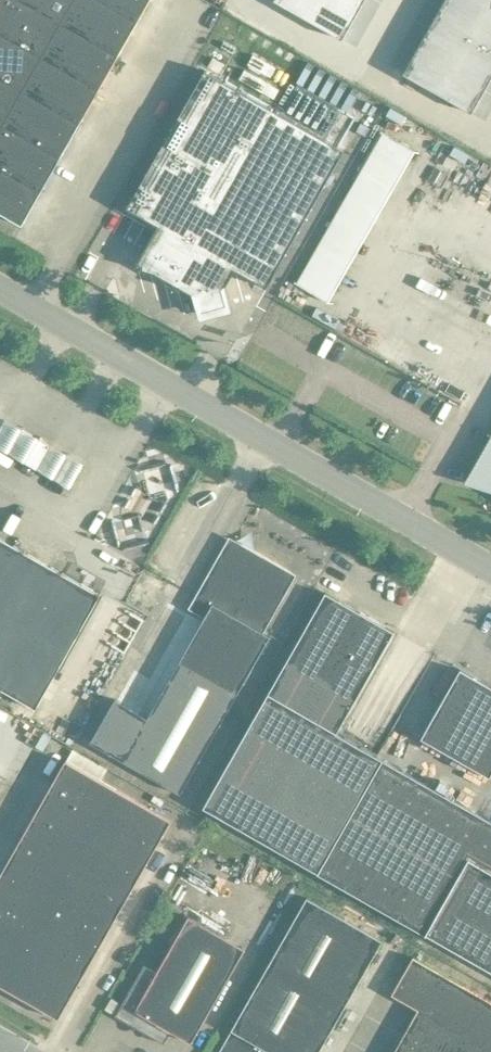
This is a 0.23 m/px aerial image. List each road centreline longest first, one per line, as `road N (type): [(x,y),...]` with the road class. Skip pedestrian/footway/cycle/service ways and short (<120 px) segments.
road 1 (unclassified): [(490,570),(0,291)]

